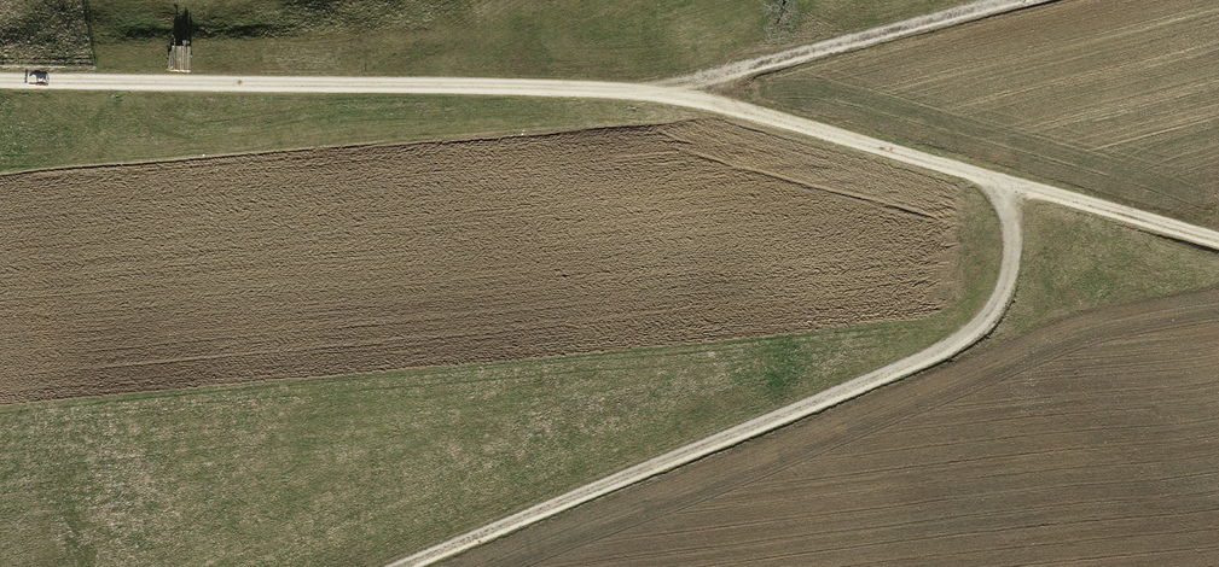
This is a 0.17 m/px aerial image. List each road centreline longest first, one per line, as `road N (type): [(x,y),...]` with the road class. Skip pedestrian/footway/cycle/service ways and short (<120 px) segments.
road 1 (track): [(0,81),(661,90),(1218,240)]
road 2 (track): [(997,180),(1011,209),(1009,272),(983,322),(952,343),(403,566)]
road 3 (track): [(661,90),(1009,0)]

